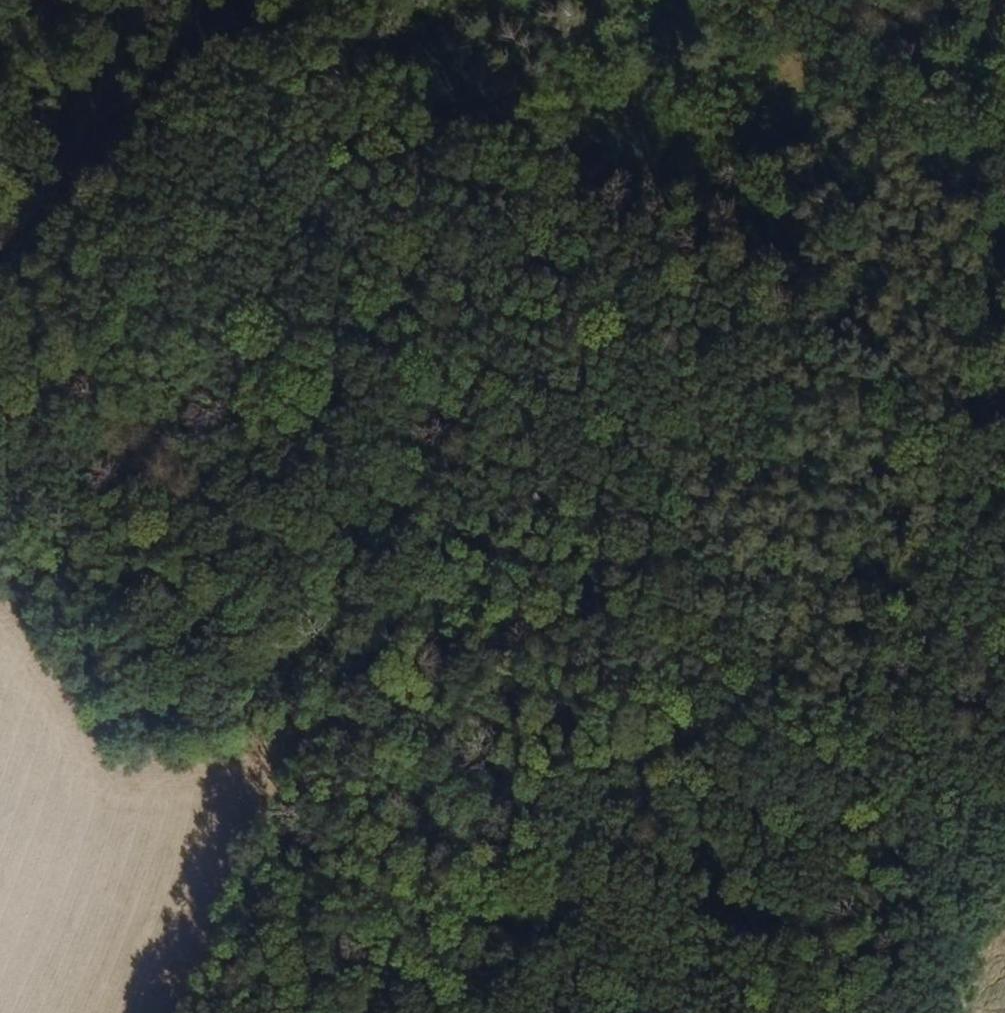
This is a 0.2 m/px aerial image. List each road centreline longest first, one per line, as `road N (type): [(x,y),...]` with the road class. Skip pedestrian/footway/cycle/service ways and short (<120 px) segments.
road 1 (track): [(0,248),(41,202),(157,0)]

